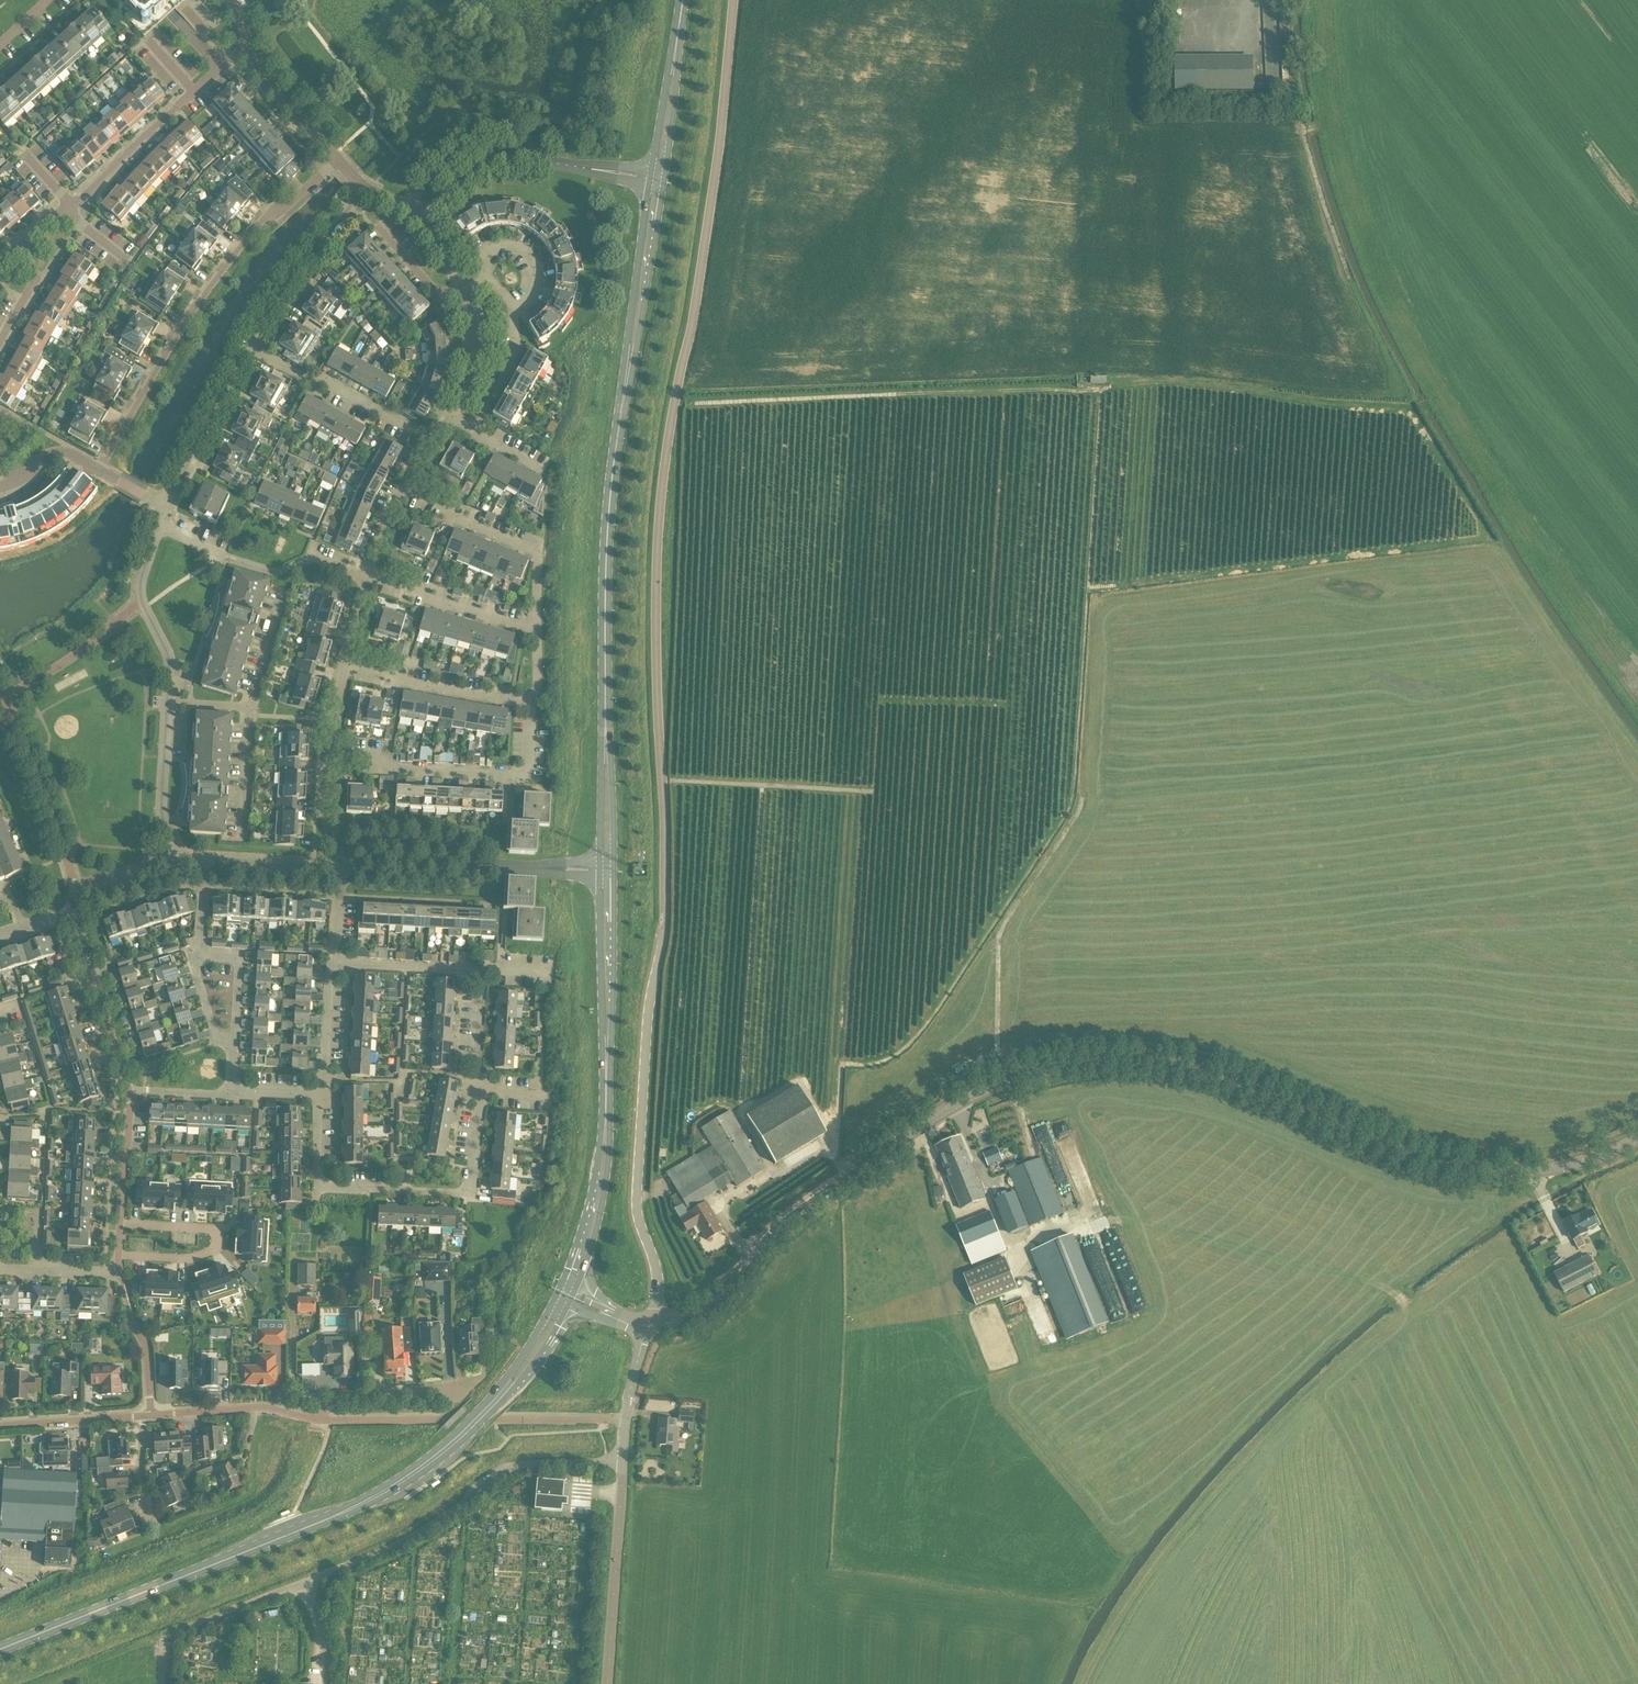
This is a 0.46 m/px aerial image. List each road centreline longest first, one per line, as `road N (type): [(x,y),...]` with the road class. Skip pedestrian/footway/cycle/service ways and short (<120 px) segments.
road 1 (unclassified): [(649,1327),(657,1273),(637,1196),(666,873),(660,505),(715,187),(735,0)]
road 2 (secondary): [(1637,1139),(1554,1169),(1474,1171),(1402,1152),(1215,1076),(1163,1065),(1088,1064),(1007,1082),(935,1117),(762,1248)]
road 3 (residential): [(337,963),(481,971),(475,1075),(482,1109),(470,1194),(325,1186),(318,1171),(317,1095)]
road 4 (secondary): [(0,1649),(362,1504),(427,1463),(494,1402)]
road 5 (unclassified): [(622,1460),(517,1466),(367,1558),(165,1637)]
road 6 (track): [(676,400),(1091,388)]
road 7 (residential): [(99,470),(233,256),(265,217),(338,160)]
road 8 (residential): [(177,859),(161,817),(168,657),(140,592),(158,527)]
road 9 (residential): [(143,1416),(257,1407),(316,1420),(341,1399),(475,1385)]
road 10 (secondary): [(623,401),(607,542),(605,728)]
road 11 (track): [(1082,801),(1000,929),(998,1057),(1007,1082)]
road 12 (residential): [(22,244),(248,50)]
road 13 (residential): [(330,754),(381,757),(393,769),(528,776),(531,705)]
road 14 (secondary): [(650,177),(623,401)]
road 15 (secondary): [(623,401),(664,180)]
road 16 (residential): [(538,626),(538,553),(460,521),(403,485)]
road 17 (unclassified): [(607,1683),(622,1460)]
road 18 (residential): [(120,1224),(209,1229),(219,1240),(191,1258),(118,1256)]
road 19 (track): [(662,781),(867,792)]
road 20 (secondary): [(606,1075),(614,870)]
road 21 (secondary): [(599,870),(606,1075)]
road 22 (residential): [(428,440),(248,345)]
road 23 (residential): [(531,705),(408,683),(394,672),(344,662)]
road 24 (secondary): [(571,1300),(602,1207),(606,1113)]
road 25 (secondary): [(606,1113),(586,1213),(557,1293)]
road 26 (residential): [(128,1089),(67,914)]
road 27 (residential): [(538,626),(428,600),(416,588),(365,572)]
road 28 (unclassified): [(492,866),(456,847),(383,843),(343,866)]
road 29 (unclassified): [(343,866),(358,876),(454,882),(492,866)]
road 30 (unclassified): [(502,153),(650,177)]
road 31 (secondary): [(649,1327),(716,1305),(762,1248)]
road 32 (residential): [(0,1427),(143,1416)]
road 33 (secondary): [(614,870),(605,728)]
road 34 (secondary): [(605,728),(599,870)]
road 35 (residential): [(248,50),(338,160)]
road 36 (residential): [(205,861),(343,866)]
road 37 (residential): [(120,1224),(128,1089)]
road 38 (residential): [(248,345),(187,465)]
road 39 (secondary): [(664,180),(676,47)]
road 40 (residential): [(317,1095),(337,963)]
road 41 (secondary): [(676,47),(650,177)]
road 42 (residential): [(452,416),(472,360),(460,289)]
road 43 (residential): [(513,308),(515,356),(474,428)]
road 44 (residential): [(67,914),(76,891),(177,859)]
road 45 (residential): [(488,278),(498,247),(527,252),(536,290),(513,308)]
road 46 (secondary): [(494,1402),(532,1366),(571,1300)]
road 47 (secondary): [(557,1293),(494,1402)]
road 48 (residential): [(200,957),(240,959),(233,1040)]
road 49 (residential): [(119,1266),(0,1268)]

